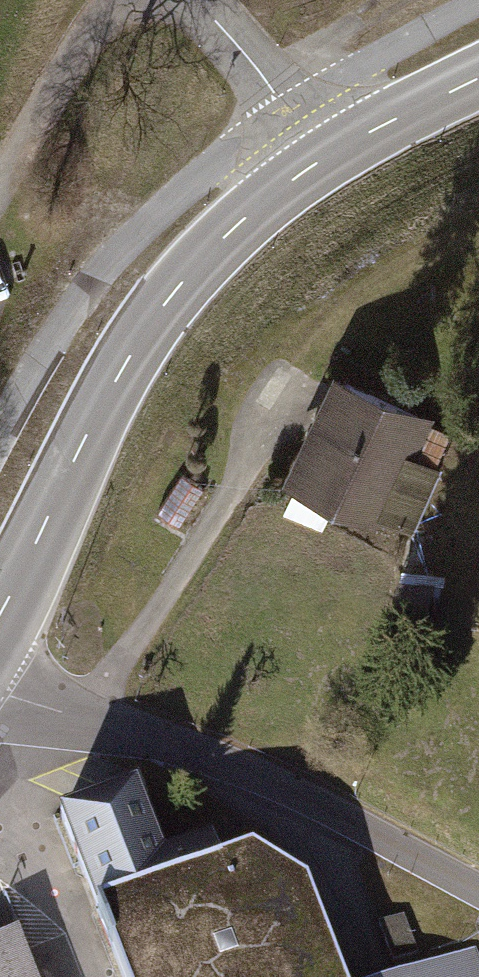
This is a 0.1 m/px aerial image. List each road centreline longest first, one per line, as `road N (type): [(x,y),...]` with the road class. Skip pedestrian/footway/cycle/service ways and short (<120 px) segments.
road 1 (secondary): [(0,614),(127,359),(169,298),(217,244),(329,157)]
road 2 (residential): [(0,694),(295,801),(478,898)]
road 3 (unclassified): [(329,157),(199,0)]
road 4 (secondary): [(329,157),(478,78)]
road 5 (track): [(269,83),(410,0)]

